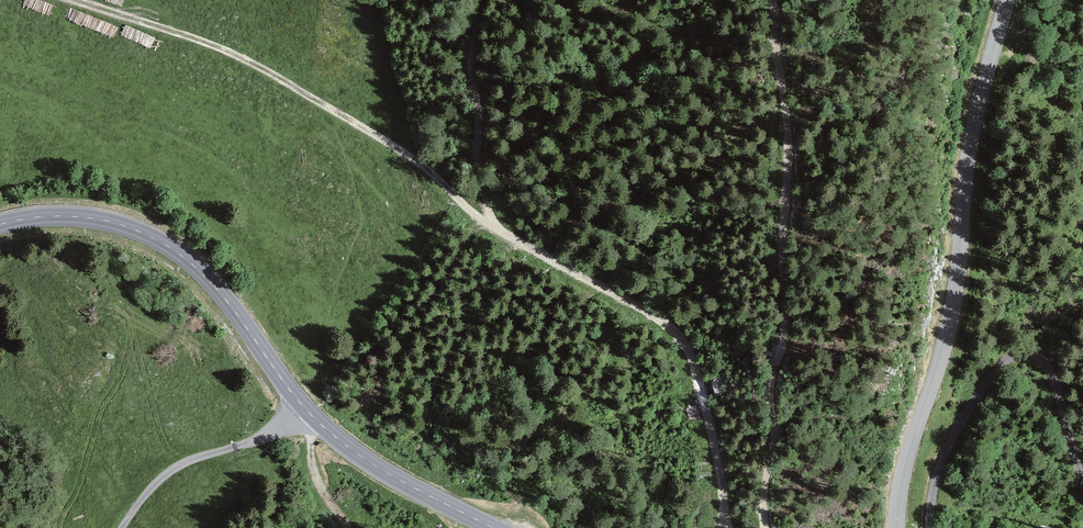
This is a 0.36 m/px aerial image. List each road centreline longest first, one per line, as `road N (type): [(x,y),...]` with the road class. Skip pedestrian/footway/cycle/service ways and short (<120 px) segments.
road 1 (track): [(71,0),(275,74),(426,168),(491,223),(679,333),(697,371),(725,527)]
road 2 (secondary): [(897,527),(906,459),(950,320),(971,137),(1006,0)]
road 3 (track): [(765,527),(769,394),(785,322),(786,123),(771,0)]
road 4 (secondary): [(0,224),(82,217),(165,245),(215,287),(308,412)]
road 5 (track): [(931,527),(947,453),(1001,367),(1020,356),(1041,360),(1054,376),(1082,478)]
road 6 (track): [(484,0),(473,71),(491,223)]
road 7 (unclassified): [(308,412),(179,468),(123,527)]
road 8 (secondary): [(308,412),(382,471),(494,527)]

